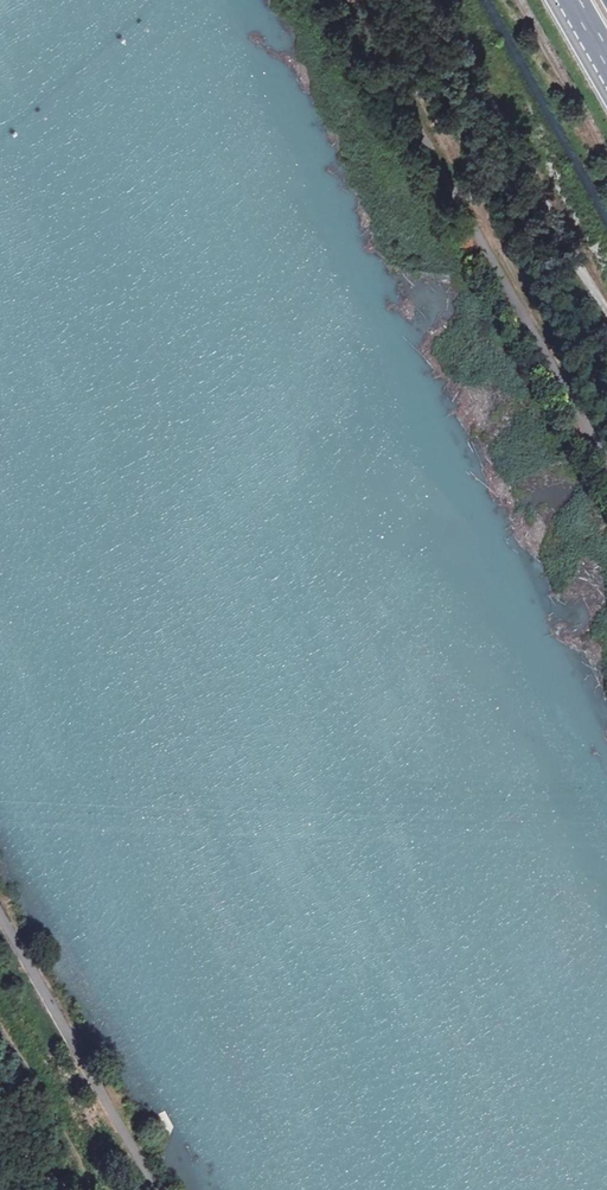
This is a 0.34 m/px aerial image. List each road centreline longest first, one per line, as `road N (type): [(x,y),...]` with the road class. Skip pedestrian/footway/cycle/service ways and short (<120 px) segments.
road 1 (track): [(424,0),(606,312)]
road 2 (track): [(0,1021),(93,1189)]

